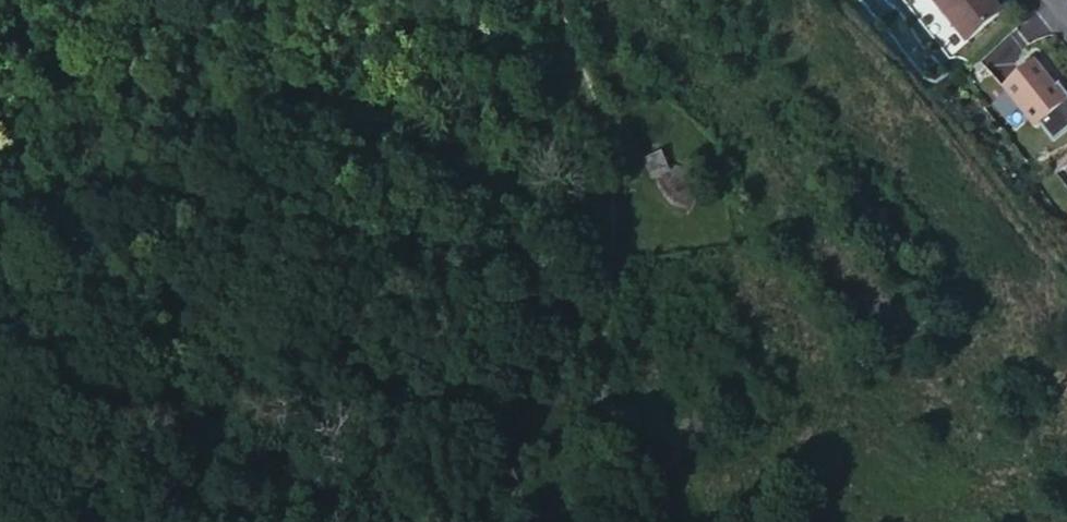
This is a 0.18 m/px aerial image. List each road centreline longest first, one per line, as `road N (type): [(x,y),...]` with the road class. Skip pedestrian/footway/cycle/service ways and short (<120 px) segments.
road 1 (track): [(640,521),(609,420),(611,210),(589,86),(559,0)]

